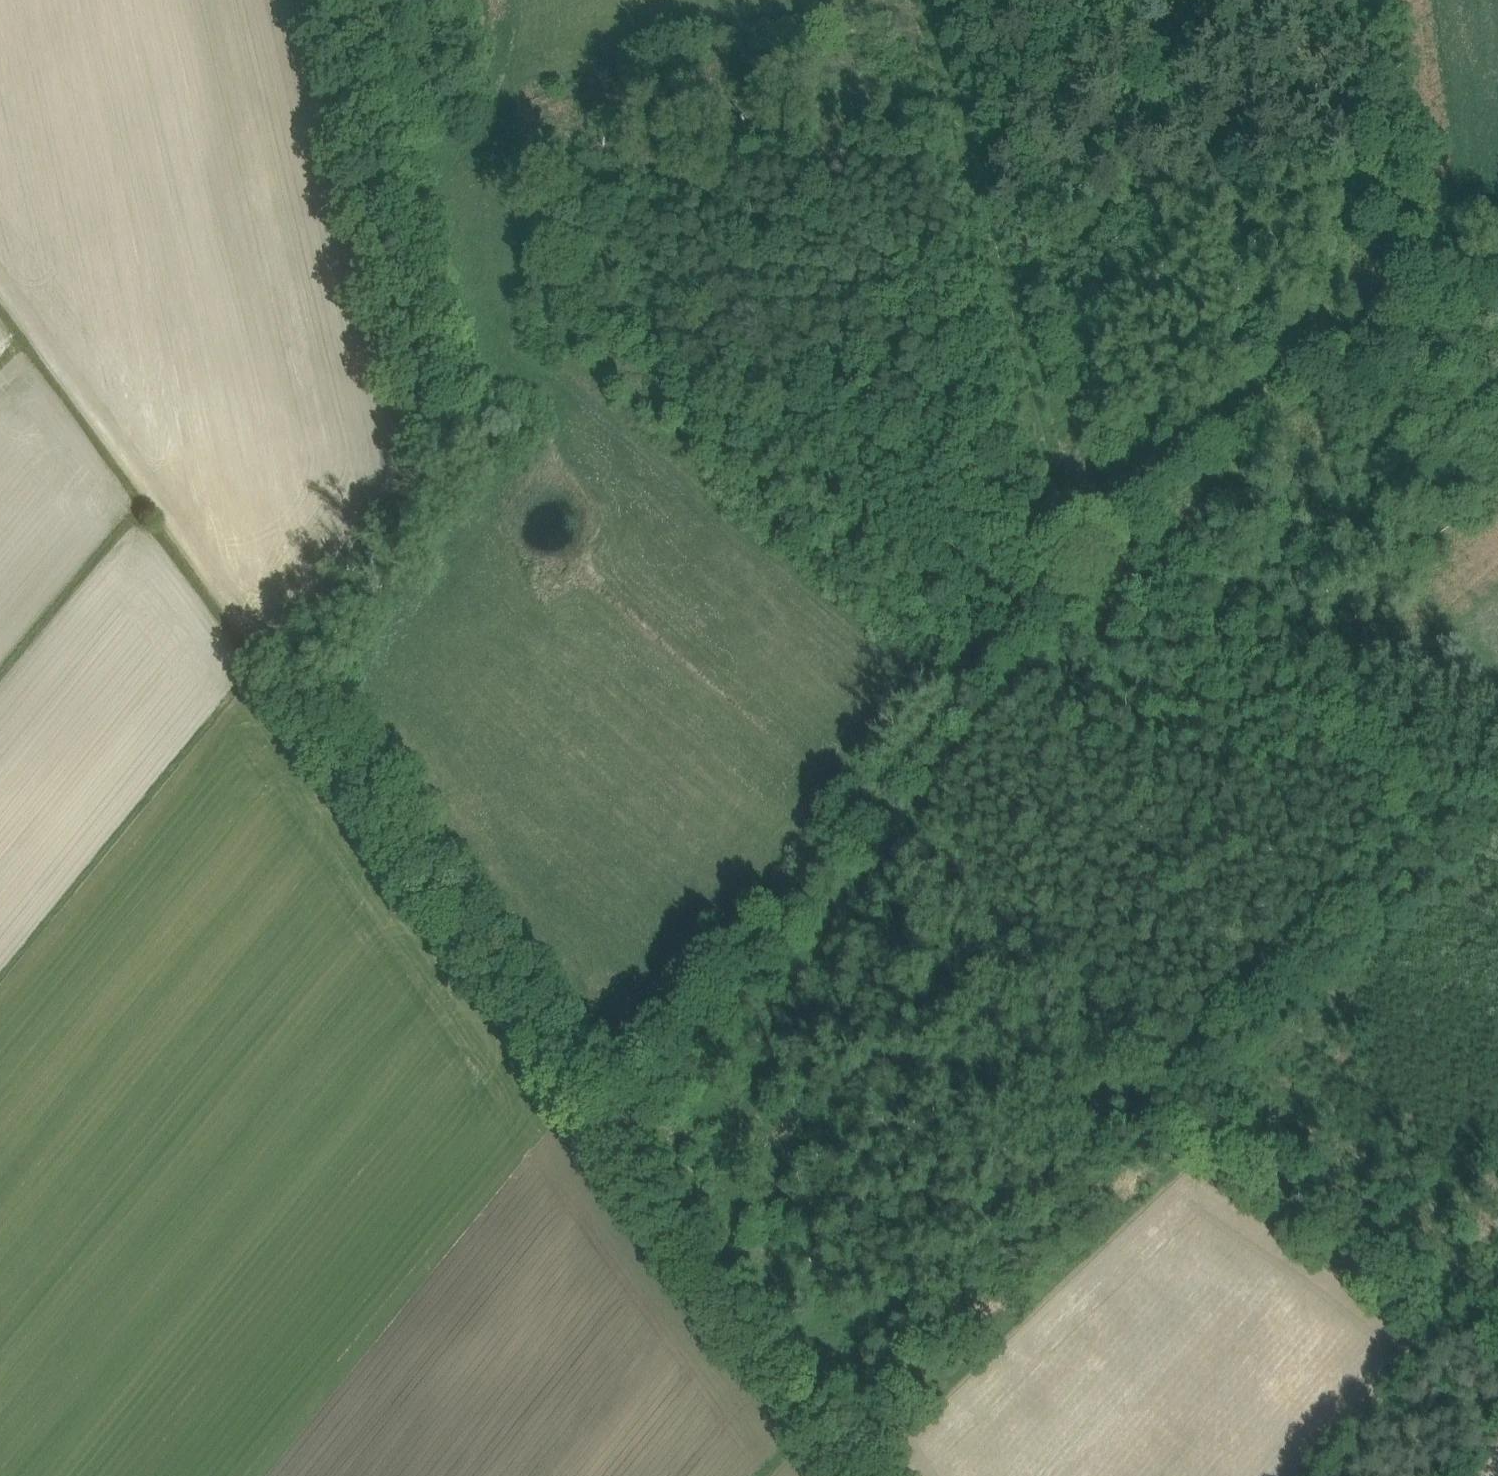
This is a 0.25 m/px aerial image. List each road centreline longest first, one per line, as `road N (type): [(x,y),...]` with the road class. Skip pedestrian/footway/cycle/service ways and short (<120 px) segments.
road 1 (track): [(608,1129),(1041,585),(1070,562)]
road 2 (track): [(1070,562),(938,0)]
road 3 (track): [(608,1129),(281,678)]
road 4 (track): [(1070,562),(1404,334),(1497,258)]
road 5 (track): [(856,1475),(608,1129)]
road 6 (track): [(1404,334),(1378,0)]

